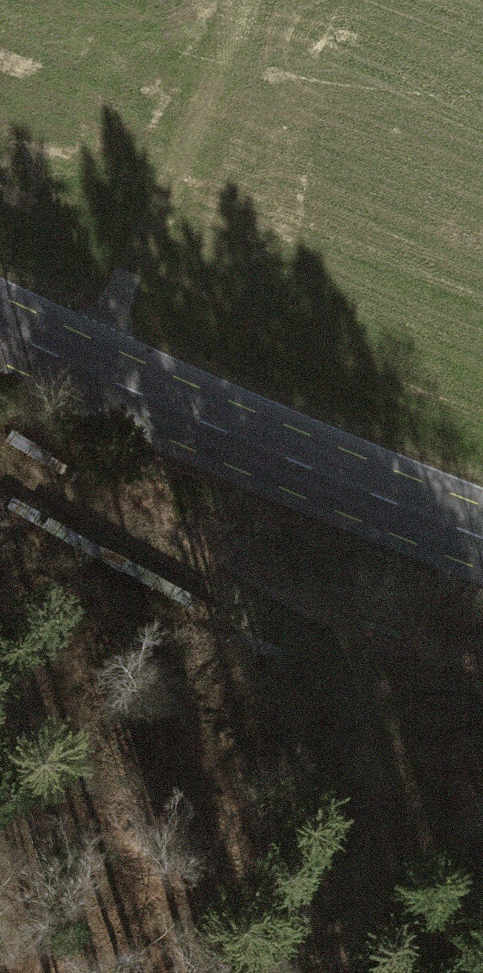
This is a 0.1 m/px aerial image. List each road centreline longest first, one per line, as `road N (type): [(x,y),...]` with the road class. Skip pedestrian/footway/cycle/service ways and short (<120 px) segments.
road 1 (track): [(0,450),(313,656),(482,709)]
road 2 (tertiary): [(0,327),(482,529)]
road 3 (track): [(94,370),(247,0)]

